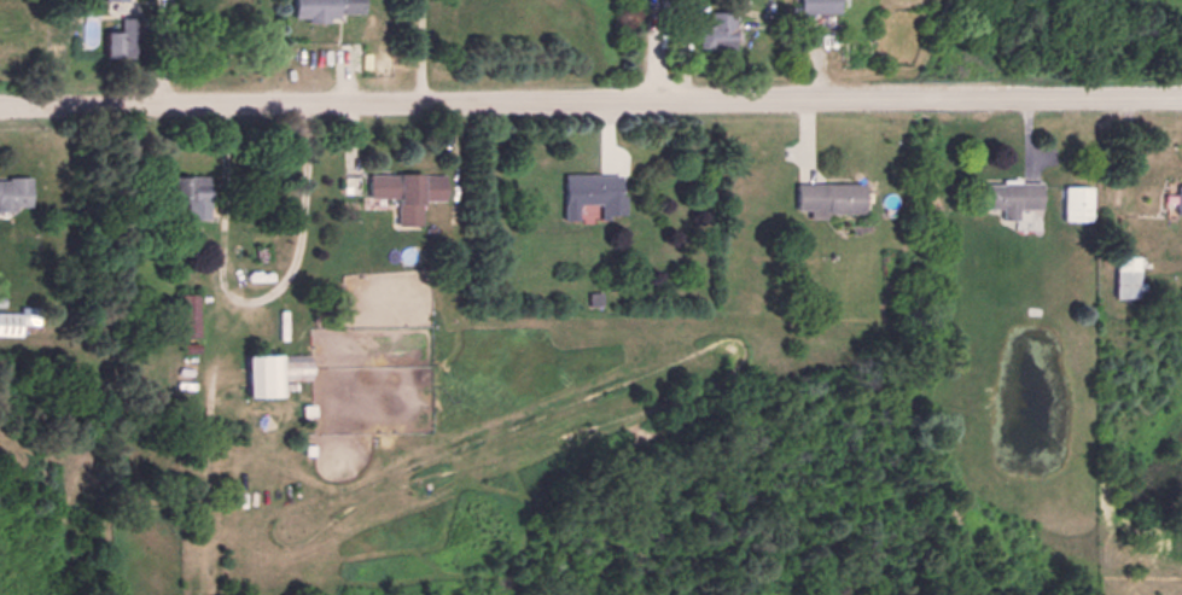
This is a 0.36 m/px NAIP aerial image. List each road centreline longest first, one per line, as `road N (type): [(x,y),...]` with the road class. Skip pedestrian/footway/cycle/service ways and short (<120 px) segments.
road 1 (residential): [(0,103),(1181,89)]

